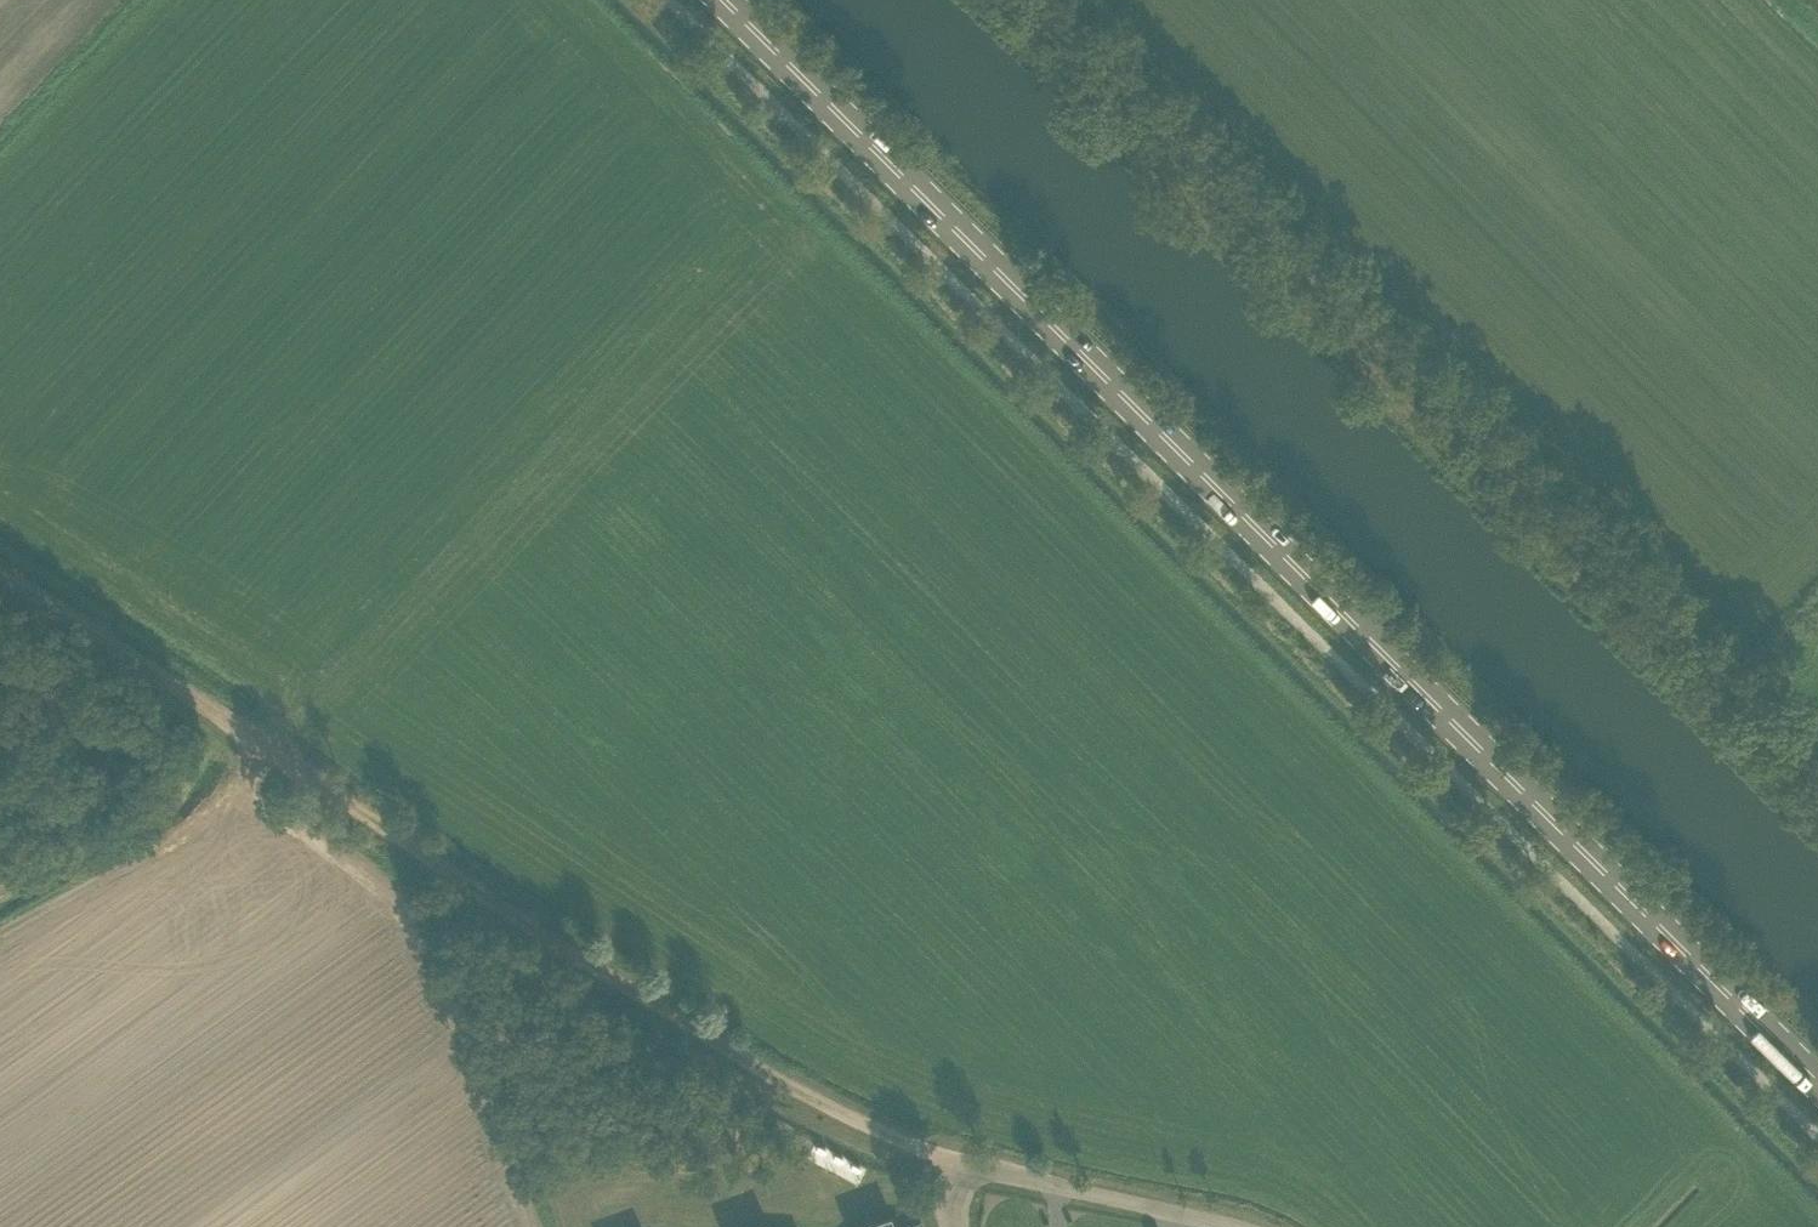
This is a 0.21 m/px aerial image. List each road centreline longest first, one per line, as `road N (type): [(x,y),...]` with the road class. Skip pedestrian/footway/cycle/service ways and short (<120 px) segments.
road 1 (primary): [(1817,1082),(725,0)]
road 2 (track): [(1817,772),(1034,0)]
road 3 (track): [(0,571),(698,1034),(914,1147)]
road 4 (unclassified): [(1236,1226),(914,1147)]

